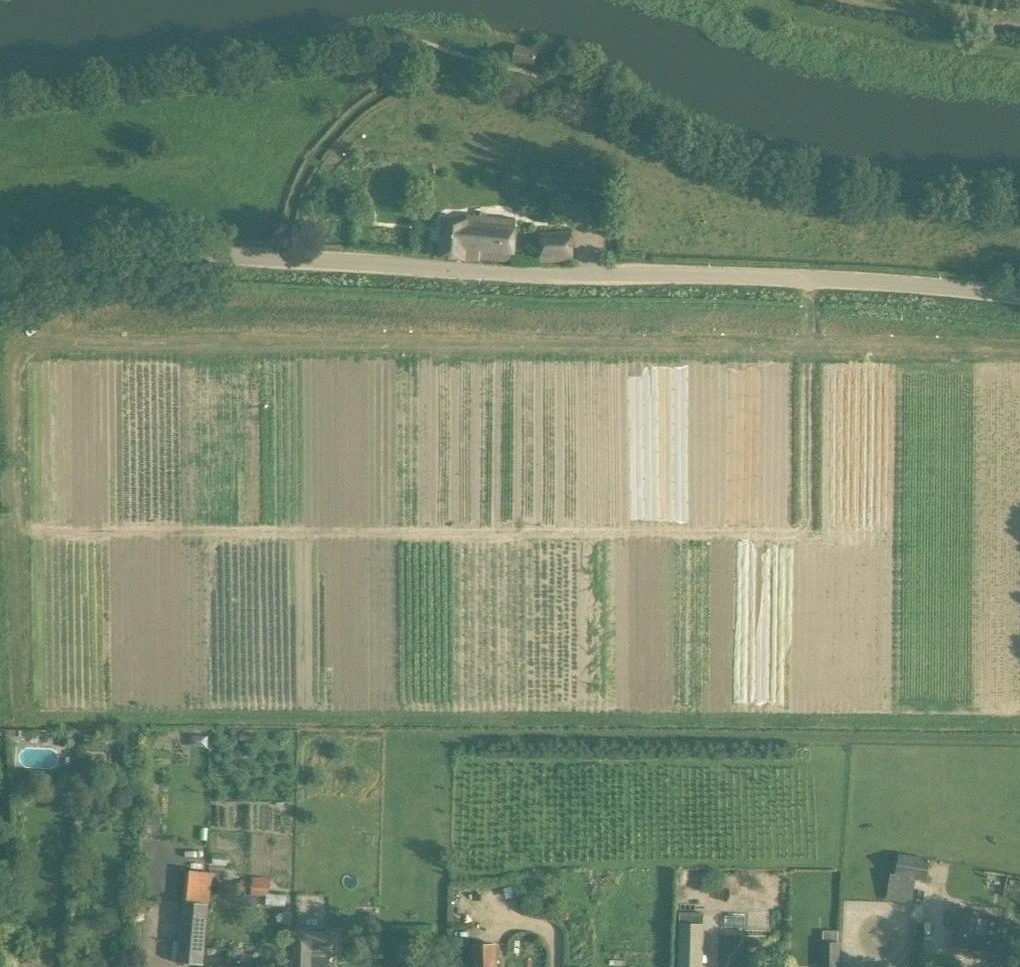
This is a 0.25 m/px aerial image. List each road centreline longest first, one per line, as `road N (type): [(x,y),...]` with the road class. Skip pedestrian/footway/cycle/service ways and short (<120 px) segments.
road 1 (unclassified): [(0,291),(129,255),(202,252),(435,272),(846,280),(1019,294)]

